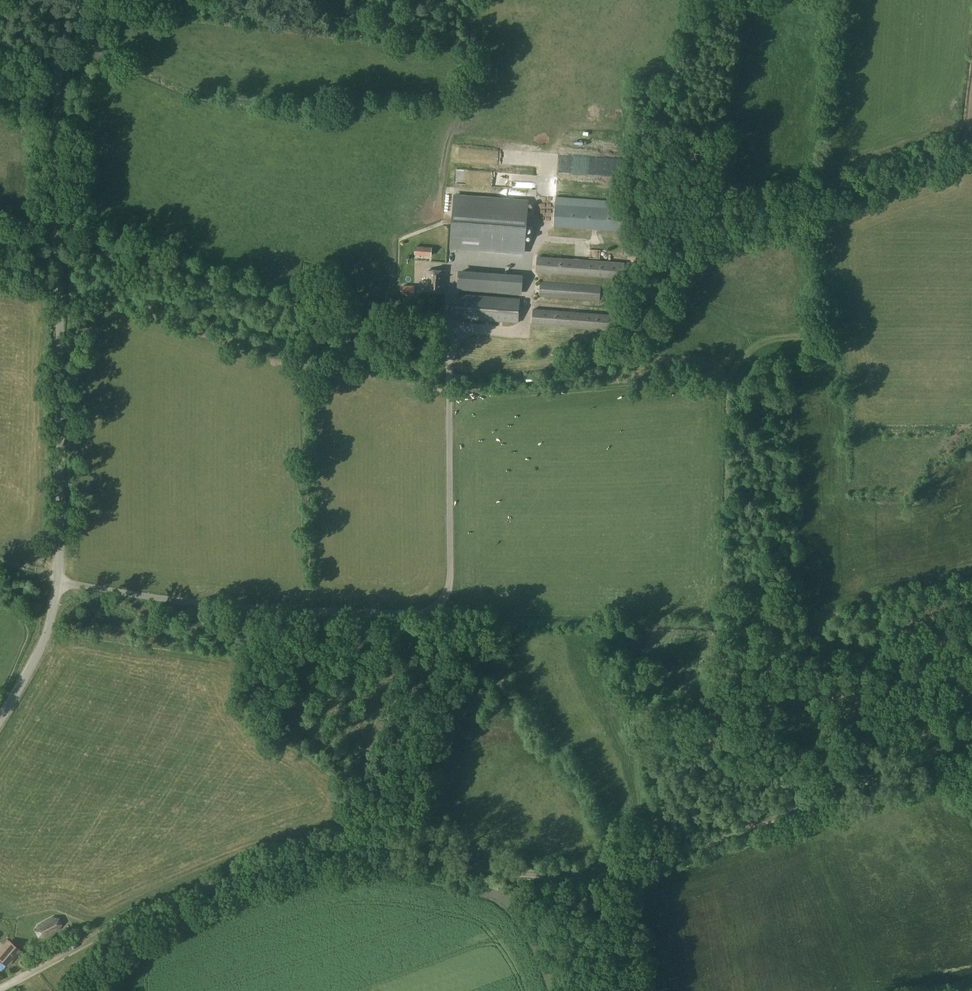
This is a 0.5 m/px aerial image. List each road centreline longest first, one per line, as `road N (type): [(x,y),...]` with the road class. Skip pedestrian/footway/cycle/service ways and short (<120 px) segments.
road 1 (track): [(0,981),(231,865),(304,844),(389,841),(531,874),(626,867),(796,810),(971,732)]
road 2 (unclassified): [(0,719),(42,650),(58,596),(57,61),(80,0)]

